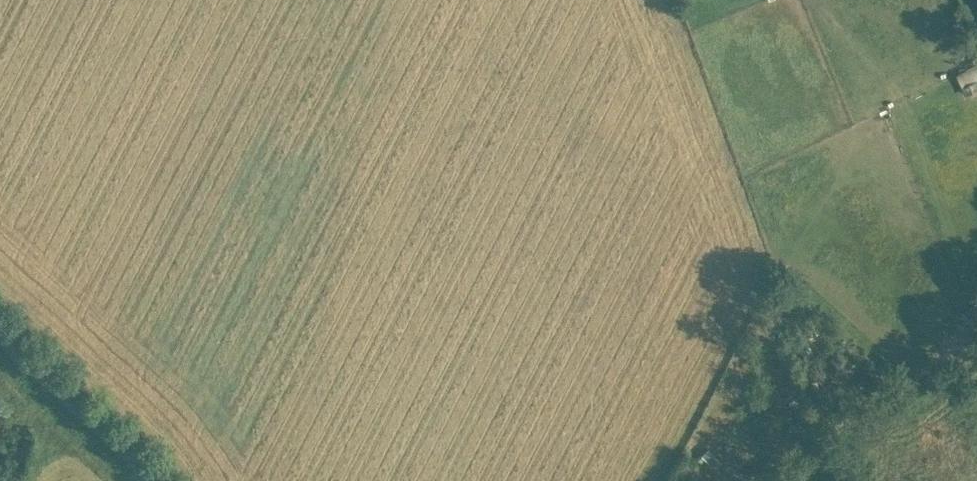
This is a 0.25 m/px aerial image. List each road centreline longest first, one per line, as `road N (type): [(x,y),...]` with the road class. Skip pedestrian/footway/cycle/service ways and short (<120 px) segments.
road 1 (track): [(976,325),(800,480)]

